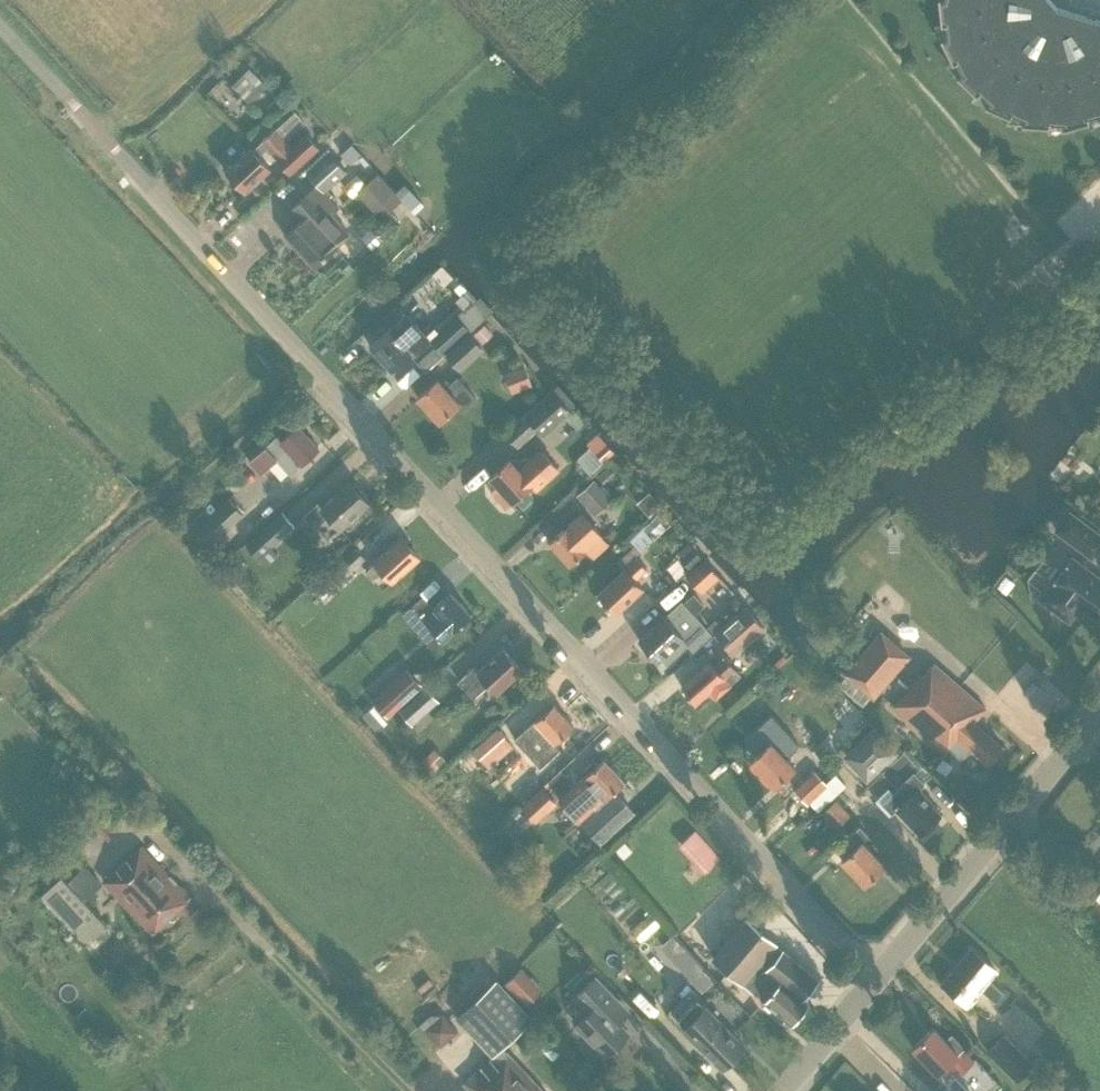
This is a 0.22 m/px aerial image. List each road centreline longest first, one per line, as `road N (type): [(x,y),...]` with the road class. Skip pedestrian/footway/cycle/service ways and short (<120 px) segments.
road 1 (unclassified): [(880,975),(0,38)]
road 2 (tertiary): [(880,975),(1099,706)]
road 3 (tertiary): [(780,1090),(880,975)]

